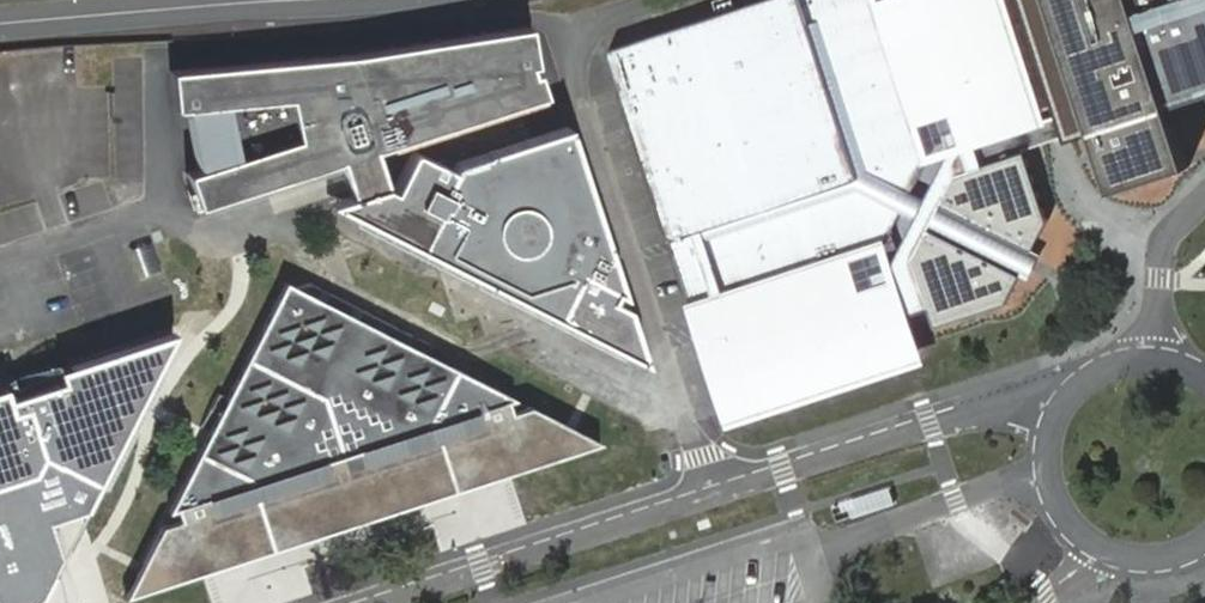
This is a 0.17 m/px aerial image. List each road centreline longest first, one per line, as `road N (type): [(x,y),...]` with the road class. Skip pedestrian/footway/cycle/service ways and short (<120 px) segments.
road 1 (unclassified): [(1086,380),(382,602)]
road 2 (residential): [(0,25),(272,0)]
road 3 (unclassified): [(1086,380),(1048,435),(1046,473),(1067,523),(1116,556)]
road 4 (unclassified): [(1204,203),(1172,235),(1154,332),(1113,366)]

